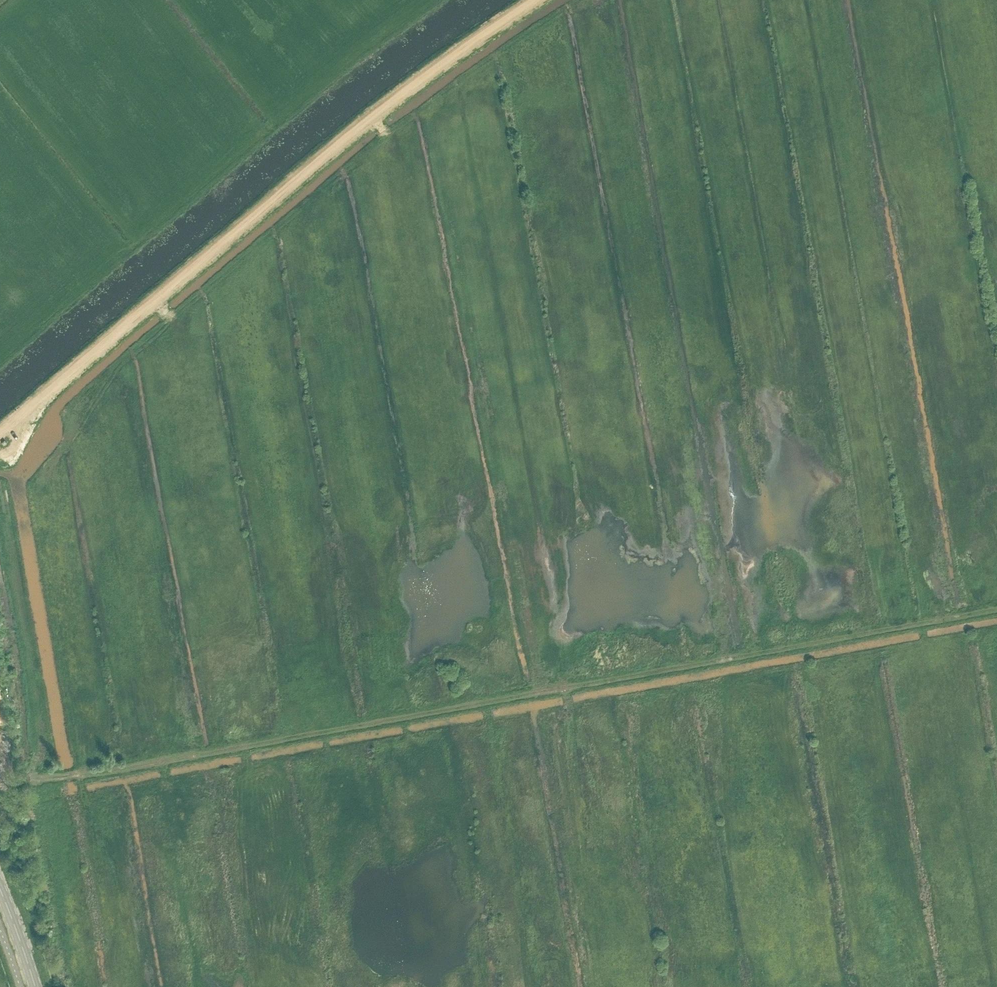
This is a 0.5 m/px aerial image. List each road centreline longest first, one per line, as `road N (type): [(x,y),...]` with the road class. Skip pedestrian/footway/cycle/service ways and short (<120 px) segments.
road 1 (track): [(0,783),(996,609)]
road 2 (track): [(0,431),(325,153),(533,0)]

